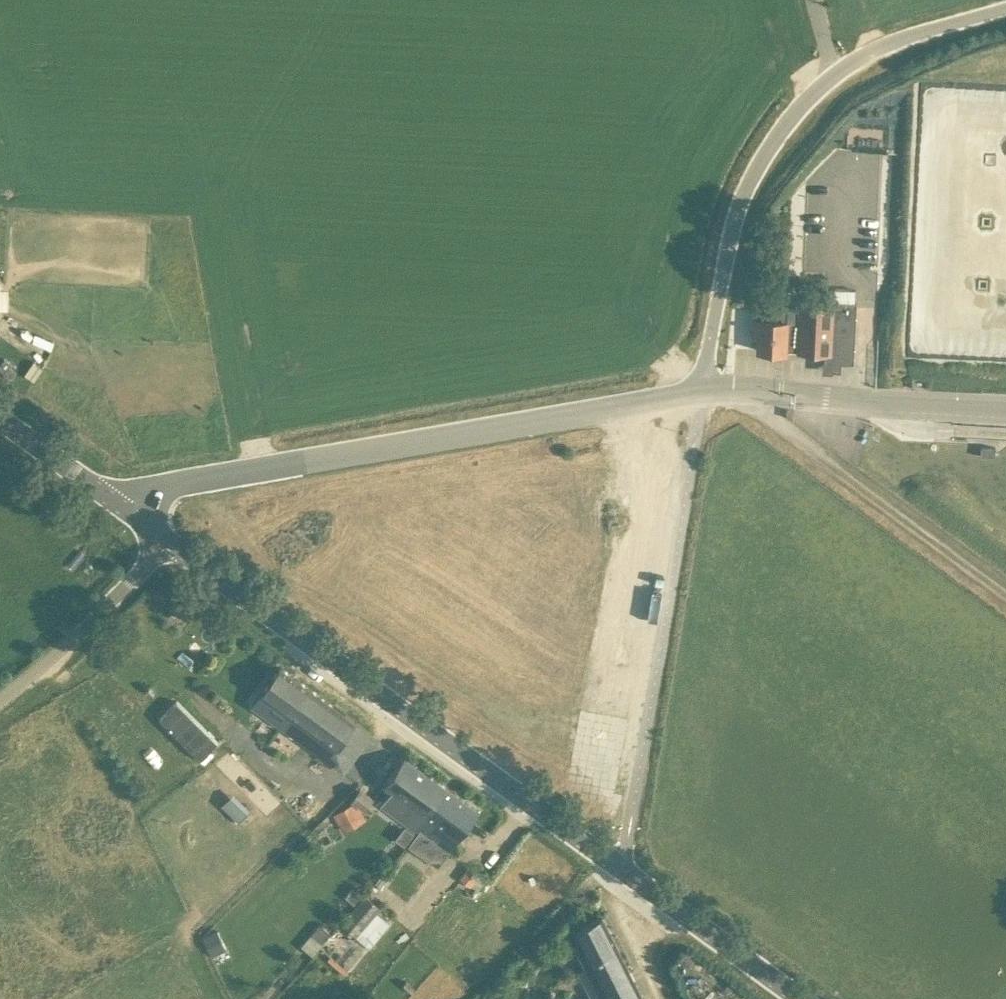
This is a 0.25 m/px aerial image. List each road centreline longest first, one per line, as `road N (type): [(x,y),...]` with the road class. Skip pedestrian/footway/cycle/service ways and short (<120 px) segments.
road 1 (tertiary): [(799,998),(166,541)]
road 2 (unclassified): [(114,502),(143,483),(702,388)]
road 3 (unclassified): [(702,388),(745,174),(789,107),(822,71),(857,48),(1005,8)]
road 4 (track): [(734,389),(1005,589)]
road 5 (unclassified): [(166,541),(118,596),(0,698)]
road 6 (tertiary): [(114,502),(0,420)]
road 7 (track): [(669,998),(619,869)]

